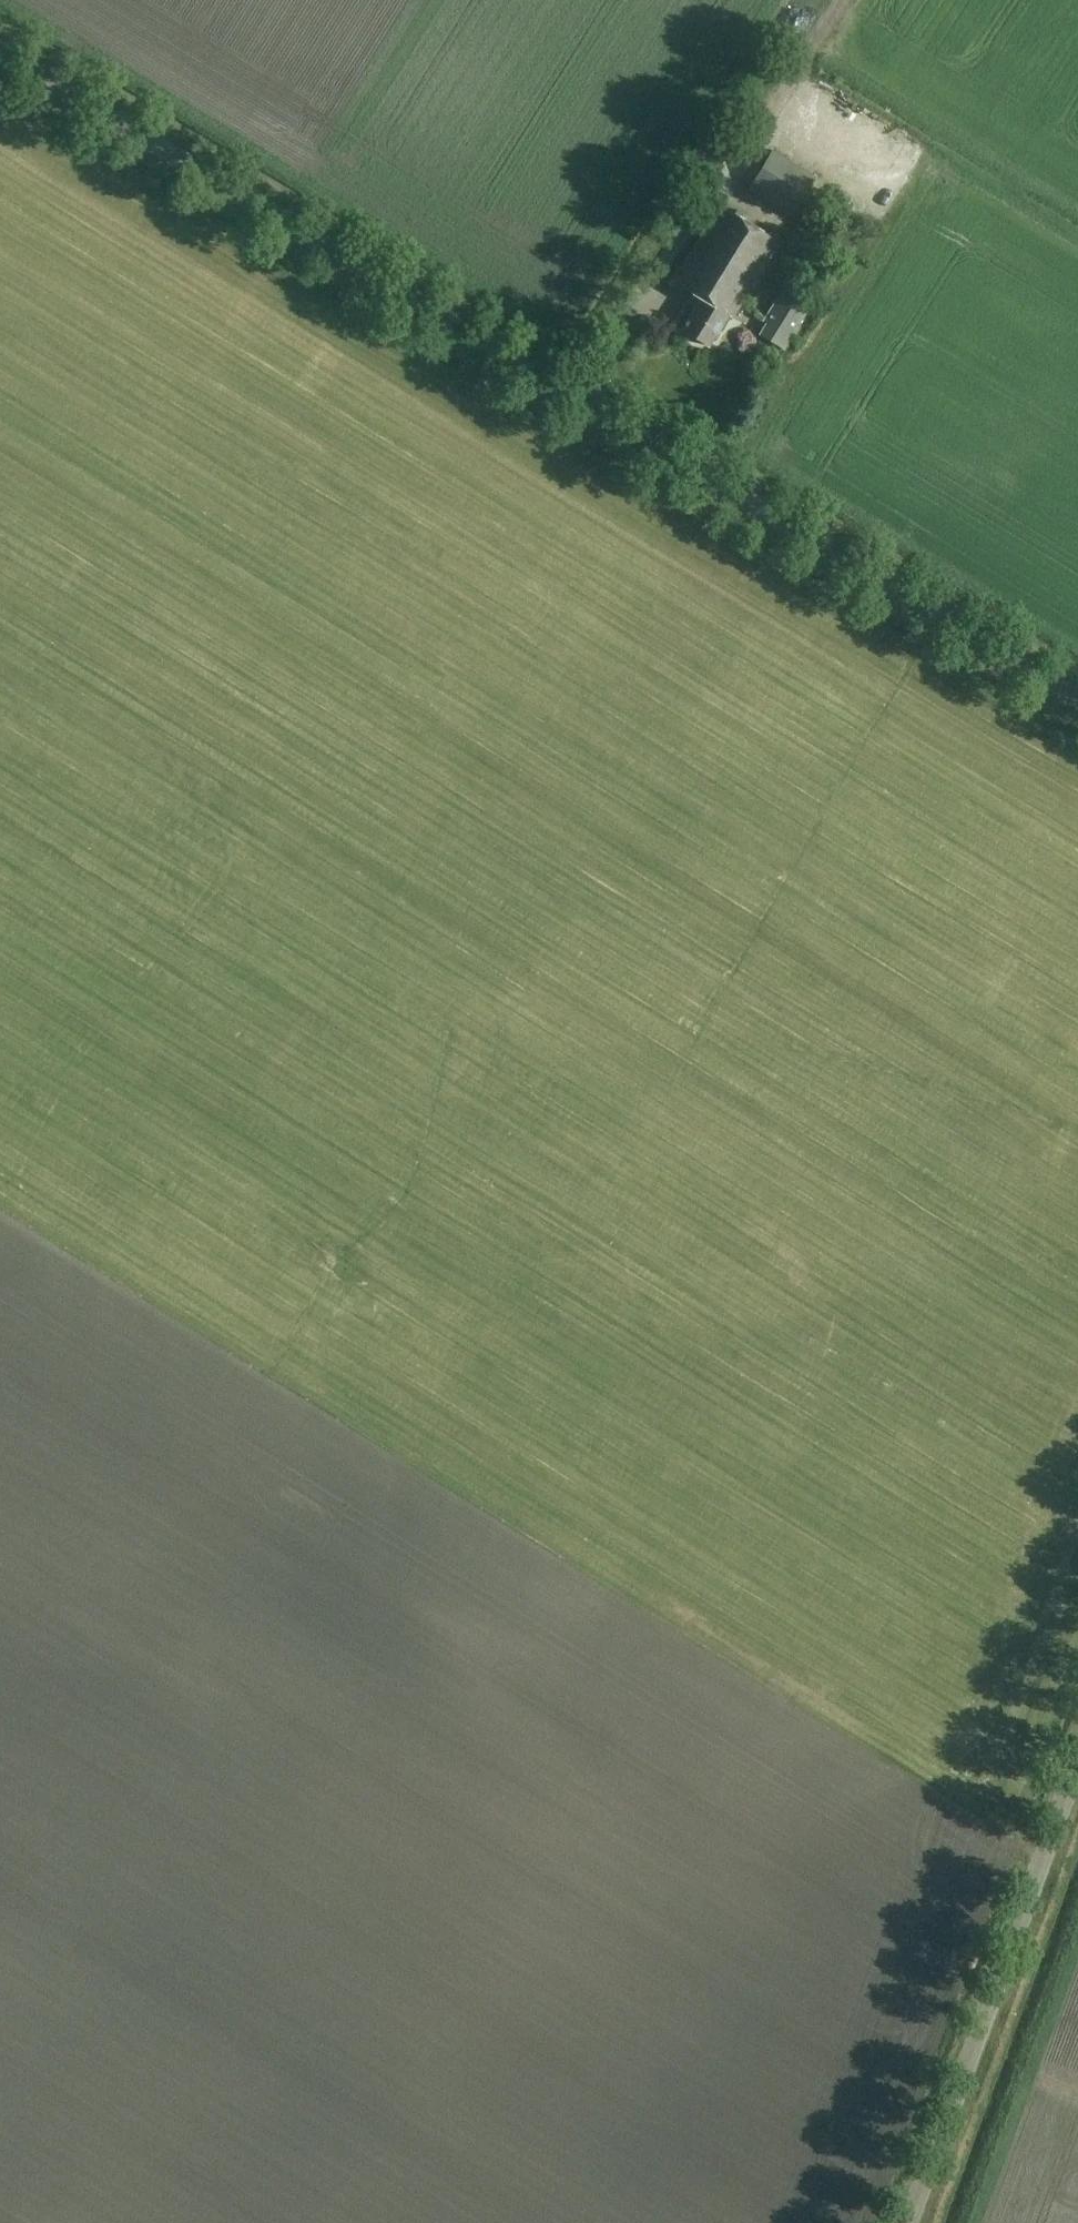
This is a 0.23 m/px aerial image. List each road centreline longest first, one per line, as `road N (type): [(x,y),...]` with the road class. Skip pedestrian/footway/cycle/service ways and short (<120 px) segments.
road 1 (tertiary): [(1077,690),(0,47)]
road 2 (tertiary): [(909,2222),(1077,1759)]

